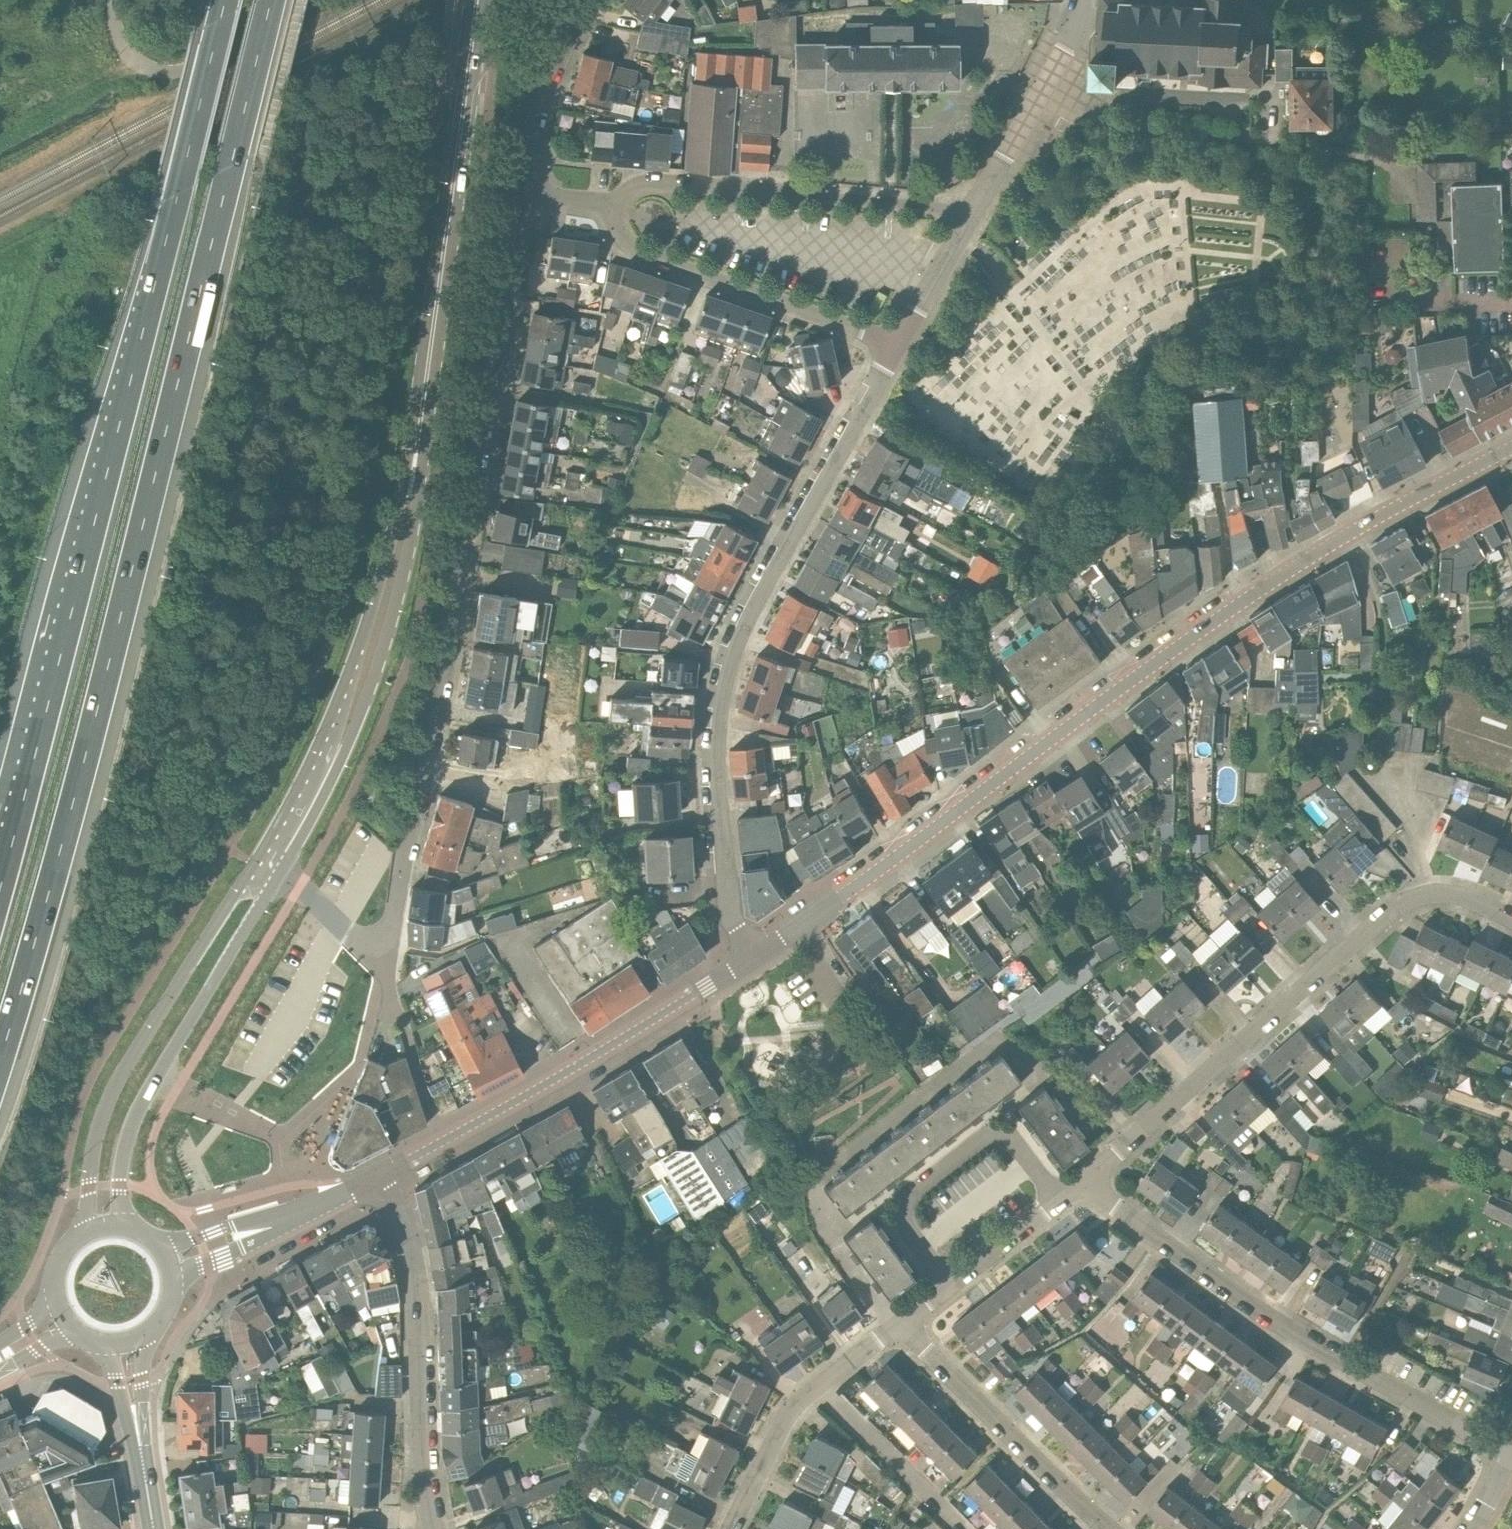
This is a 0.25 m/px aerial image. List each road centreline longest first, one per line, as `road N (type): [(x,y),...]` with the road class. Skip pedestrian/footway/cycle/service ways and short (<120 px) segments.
road 1 (motorway): [(0,1073),(76,798),(271,0)]
road 2 (tertiary): [(742,966),(1274,580),(1511,447)]
road 3 (residential): [(266,870),(347,938),(375,945),(394,930),(478,503),(516,236),(543,198)]
road 4 (motorway): [(225,0),(0,882)]
road 5 (secondary): [(266,870),(338,735),(395,572),(476,0)]
road 6 (unclassified): [(742,966),(728,922),(715,725),(721,673),(895,346)]
road 7 (residential): [(1086,1182),(1401,905),(1443,891),(1511,916)]
road 8 (residential): [(1511,1449),(1315,1348),(1086,1182)]
road 9 (tertiary): [(391,1170),(742,966)]
road 10 (unclassified): [(618,209),(628,190),(646,181),(938,210),(966,220)]
road 11 (residential): [(434,1528),(410,1239),(391,1170)]
road 12 (unclassified): [(618,209),(619,231),(641,254),(895,346)]
road 13 (secondary): [(211,960),(183,974),(106,1106),(91,1157),(88,1231)]
road 14 (residential): [(946,1286),(902,1226),(902,1205),(1000,1133),(1063,1198)]
road 15 (residential): [(1115,1528),(903,1323)]
road 16 (secondary): [(128,1226),(121,1186),(132,1124),(208,991),(211,960)]
road 17 (residential): [(731,1528),(791,1409),(903,1323)]
road 18 (unclassified): [(966,220),(1039,102),(1082,0)]
road 19 (tertiary): [(170,1264),(391,1170)]
road 20 (unclassified): [(543,198),(530,155),(568,27),(584,0)]
road 21 (secondary): [(153,1528),(125,1342)]
road 22 (unclassified): [(178,69),(321,0)]
road 23 (residential): [(946,1286),(1063,1198)]
road 24 (unclassified): [(895,346),(966,220)]

